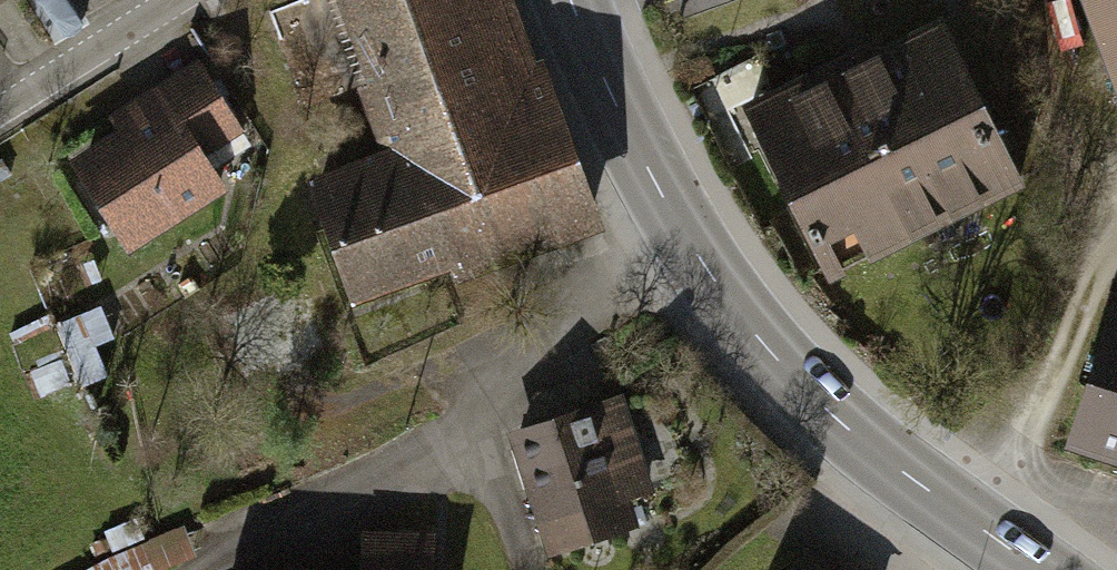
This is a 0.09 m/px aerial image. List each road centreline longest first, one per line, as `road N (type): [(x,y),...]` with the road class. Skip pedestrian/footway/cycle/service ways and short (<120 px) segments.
road 1 (secondary): [(571,0),(677,225),(760,340),(857,439),(1039,569)]
road 2 (residential): [(0,111),(177,0)]

